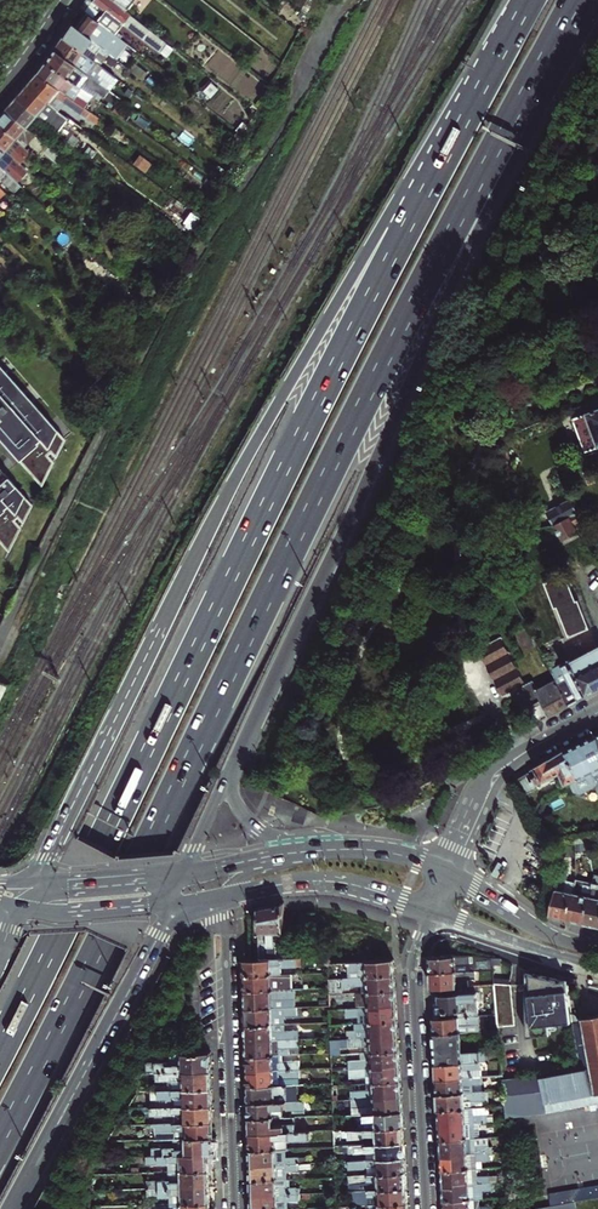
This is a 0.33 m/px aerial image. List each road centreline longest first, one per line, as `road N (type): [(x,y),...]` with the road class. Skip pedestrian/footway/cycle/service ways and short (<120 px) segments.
road 1 (trunk): [(0,1138),(336,454),(539,63)]
road 2 (trunk): [(445,154),(0,1049)]
road 3 (trunk): [(445,154),(384,221),(238,475),(35,878)]
road 4 (trunk): [(234,766),(515,155),(539,63)]
road 5 (trunk): [(10,1208),(172,918)]
road 6 (residential): [(223,897),(234,1208)]
road 7 (residential): [(427,1208),(412,961),(433,911)]
road 8 (tertiary): [(449,875),(503,768),(597,713)]
road 9 (secondary): [(223,897),(323,881),(433,911)]
road 10 (trunk): [(395,854),(257,829),(234,797),(234,766)]
road 11 (trunk): [(531,0),(445,154)]
road 12 (secondary): [(433,911),(597,966)]
road 13 (secondary): [(597,950),(544,932),(449,875)]
road 14 (secondary): [(168,875),(54,890),(22,906)]
road 15 (secondary): [(168,875),(35,878)]
road 16 (secondary): [(22,906),(155,904)]
road 17 (secondary): [(306,852),(183,874)]

